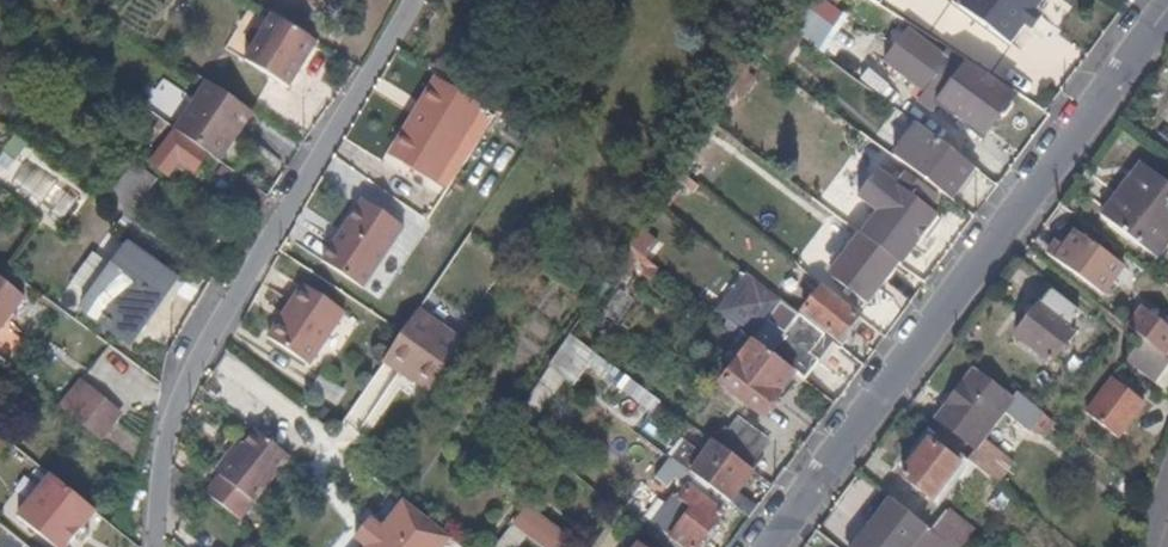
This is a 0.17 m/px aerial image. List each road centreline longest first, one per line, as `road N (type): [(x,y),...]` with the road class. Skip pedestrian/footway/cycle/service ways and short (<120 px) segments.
road 1 (secondary): [(1167,3),(766,546)]
road 2 (residential): [(155,546),(164,455),(185,389),(413,0)]

